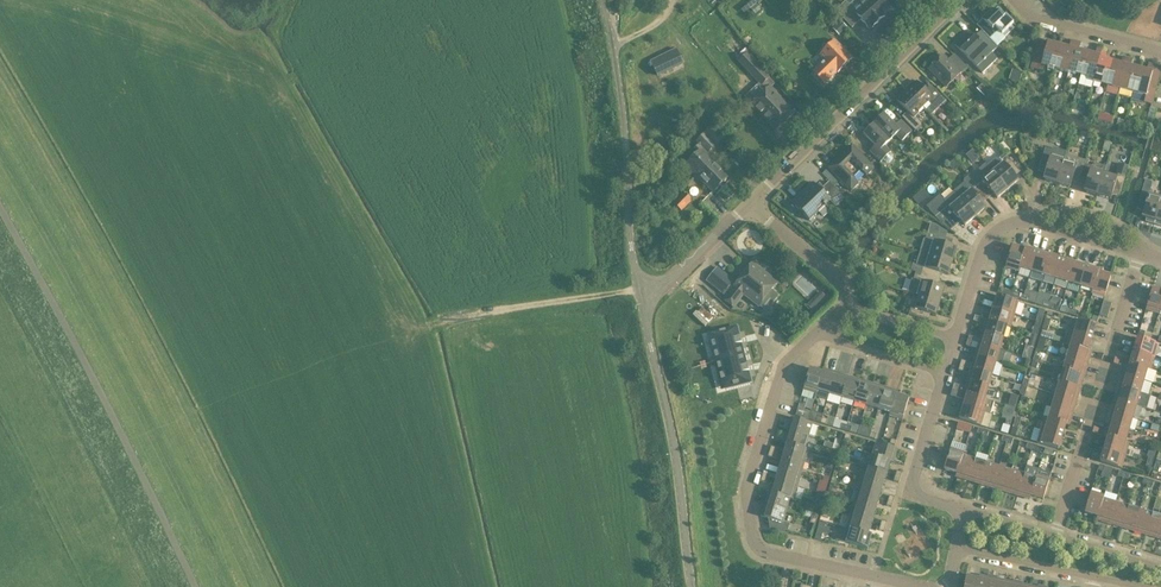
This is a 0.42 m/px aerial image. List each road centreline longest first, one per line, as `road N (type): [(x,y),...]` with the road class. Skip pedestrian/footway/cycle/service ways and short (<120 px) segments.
road 1 (residential): [(912,586),(764,552),(753,543),(748,480),(785,366),(816,337)]
road 2 (tertiary): [(692,586),(675,452),(640,290)]
road 3 (residential): [(752,206),(961,0)]
road 4 (tertiary): [(640,290),(619,83),(602,0)]
road 5 (track): [(640,290),(432,322)]
road 6 (residential): [(963,512),(915,491),(941,375)]
road 7 (residential): [(1160,52),(1036,19),(1017,0)]
road 8 (residential): [(847,309),(848,295),(834,274),(752,206)]
road 9 (residential): [(1140,255),(1123,227),(1094,211),(1066,208),(1019,222)]
road 10 (residential): [(640,290),(676,277),(752,206)]
road 11 (residential): [(1099,391),(1140,255)]
road 12 (residential): [(953,340),(988,240),(1019,222)]
road 13 (residential): [(956,552),(1092,581)]
road 14 (residential): [(1056,536),(1095,405)]
road 15 (residential): [(816,337),(941,375)]
road 16 (residential): [(1019,222),(1140,255)]

